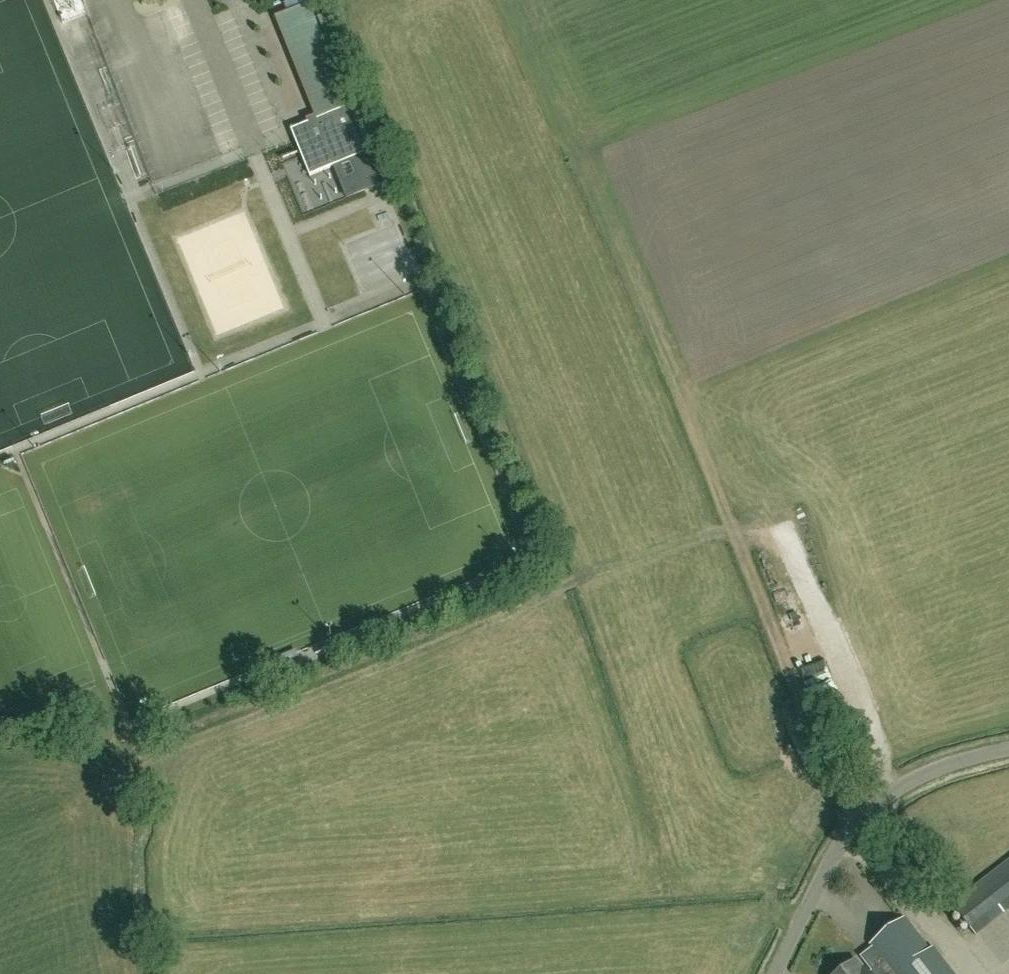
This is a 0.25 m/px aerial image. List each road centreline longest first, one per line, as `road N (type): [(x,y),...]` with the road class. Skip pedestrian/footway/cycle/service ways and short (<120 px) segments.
road 1 (unclassified): [(783,973),(847,847),(876,811),(944,769),(1008,753)]

